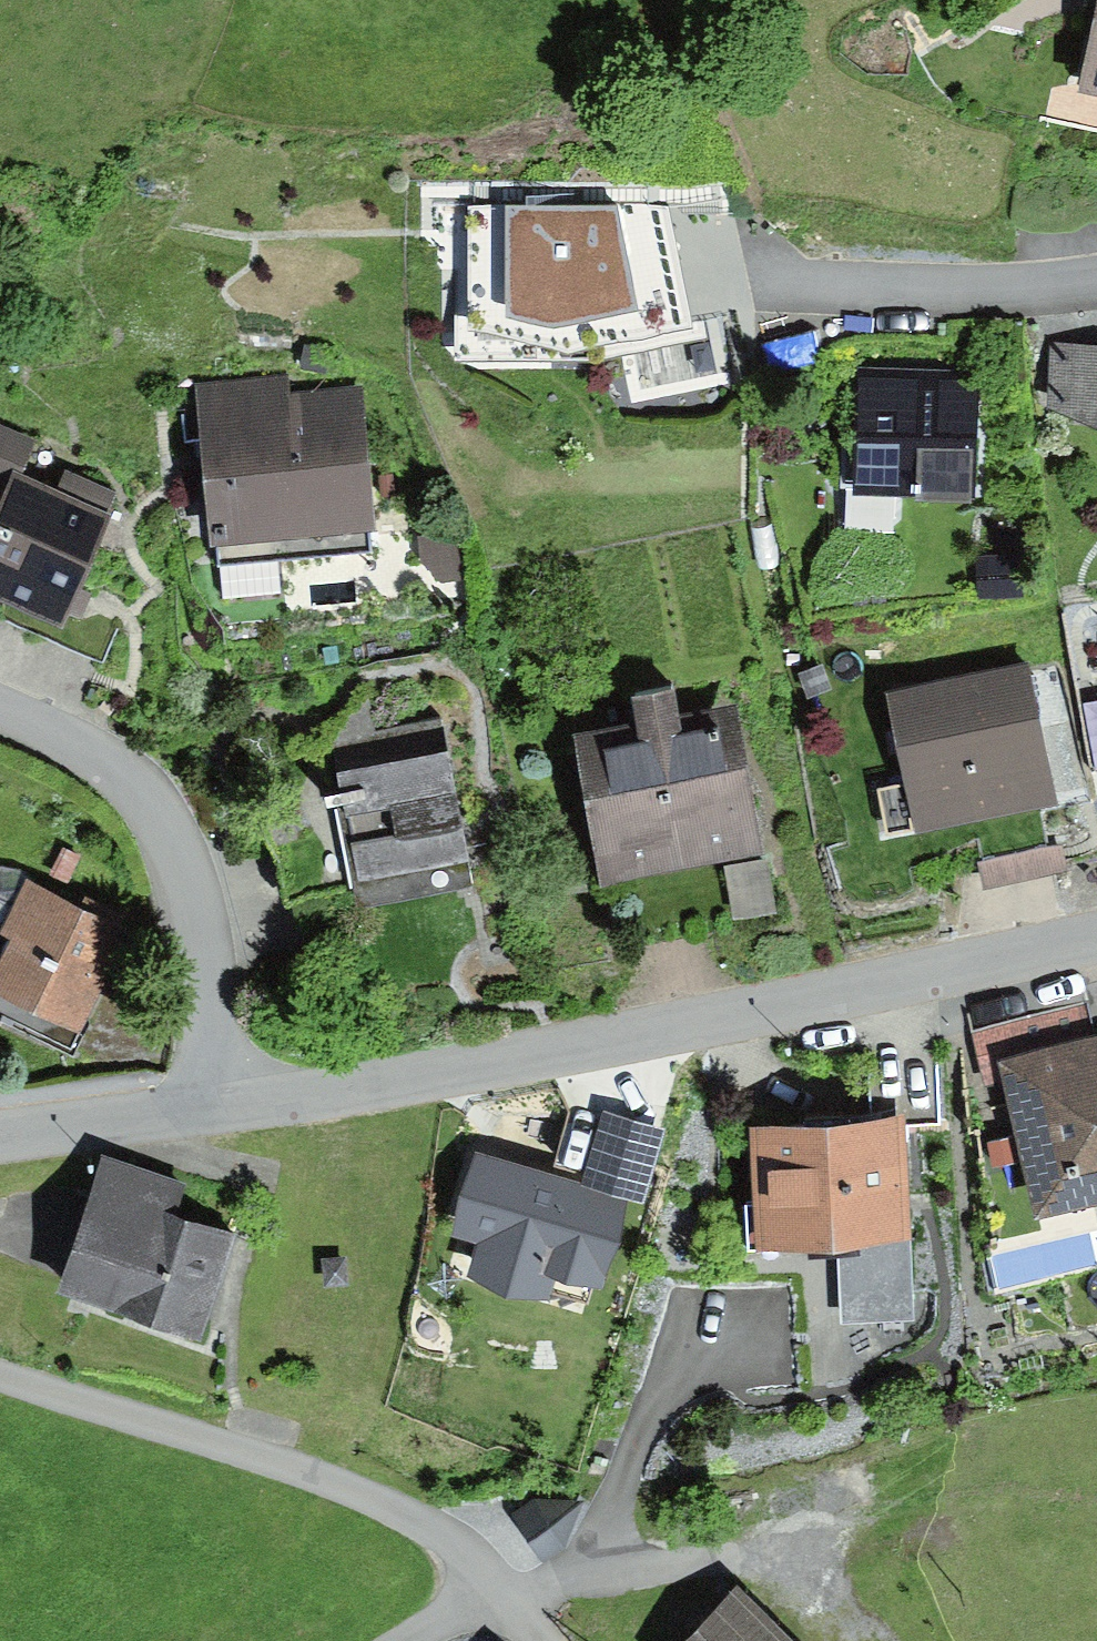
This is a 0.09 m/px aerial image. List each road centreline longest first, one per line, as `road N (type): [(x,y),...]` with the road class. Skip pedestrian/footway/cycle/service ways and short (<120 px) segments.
road 1 (tertiary): [(225,1107),(1096,943)]
road 2 (track): [(0,1369),(288,1465),(447,1531),(547,1640)]
road 3 (residential): [(225,1107),(183,856),(166,822),(113,767),(0,715)]
road 4 (residential): [(1096,280),(993,289),(751,278)]
road 5 (tertiary): [(0,1138),(225,1107)]

